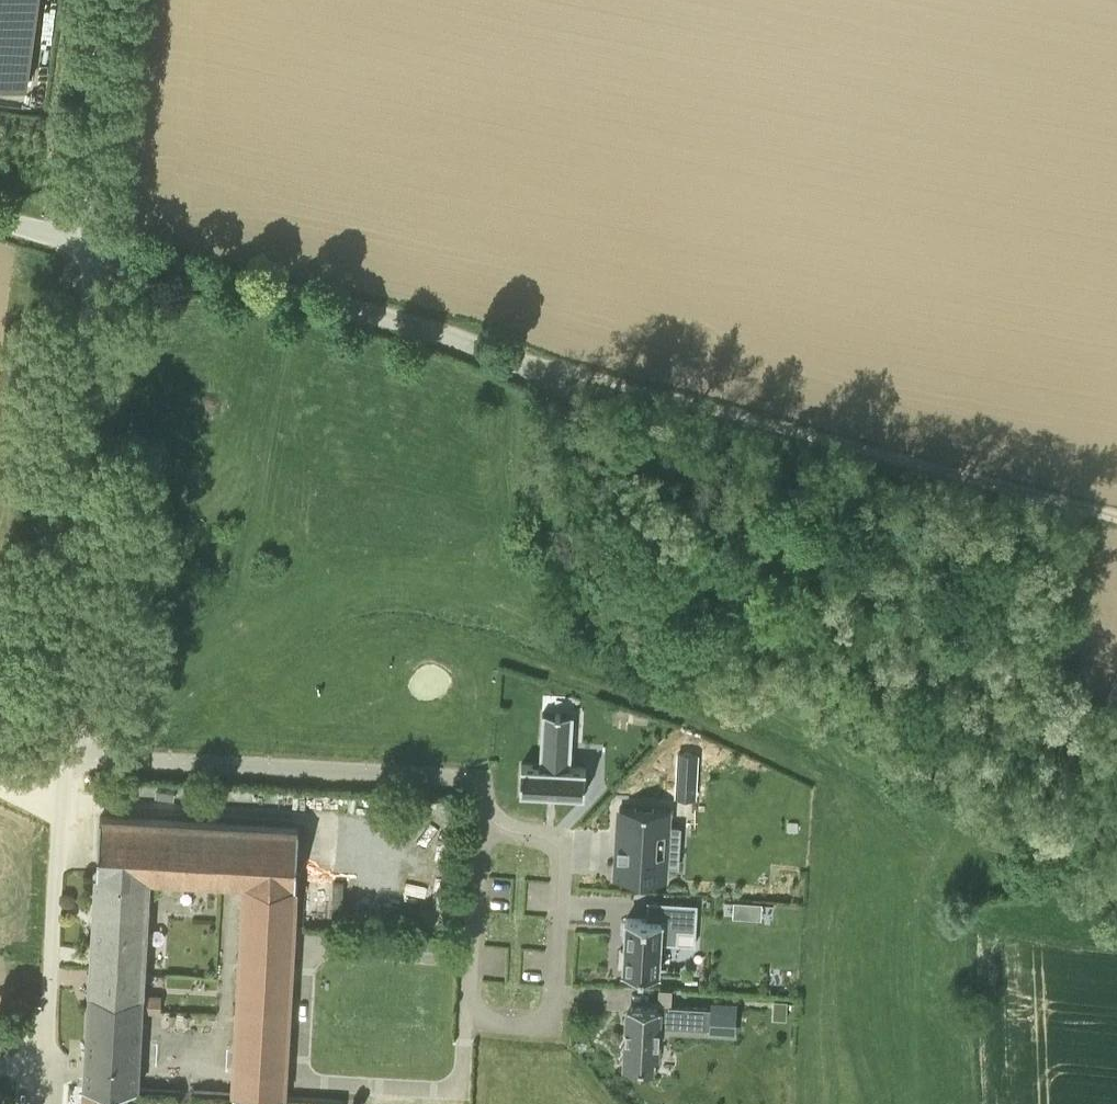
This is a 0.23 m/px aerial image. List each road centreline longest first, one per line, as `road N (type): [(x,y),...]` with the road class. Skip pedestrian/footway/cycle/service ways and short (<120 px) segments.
road 1 (unclassified): [(1116,758),(919,602),(524,369),(411,325),(90,244)]
road 2 (track): [(524,369),(596,376),(1116,516)]
road 3 (unclassified): [(63,756),(90,244)]
road 4 (residential): [(486,805),(475,994),(479,1012),(494,1024),(542,1024),(555,1002),(563,848),(521,823)]
road 5 (residential): [(63,756),(446,781),(472,786),(486,805)]
road 6 (unclassified): [(44,1103),(63,756)]
road 7 (unclassified): [(90,244),(105,0)]

